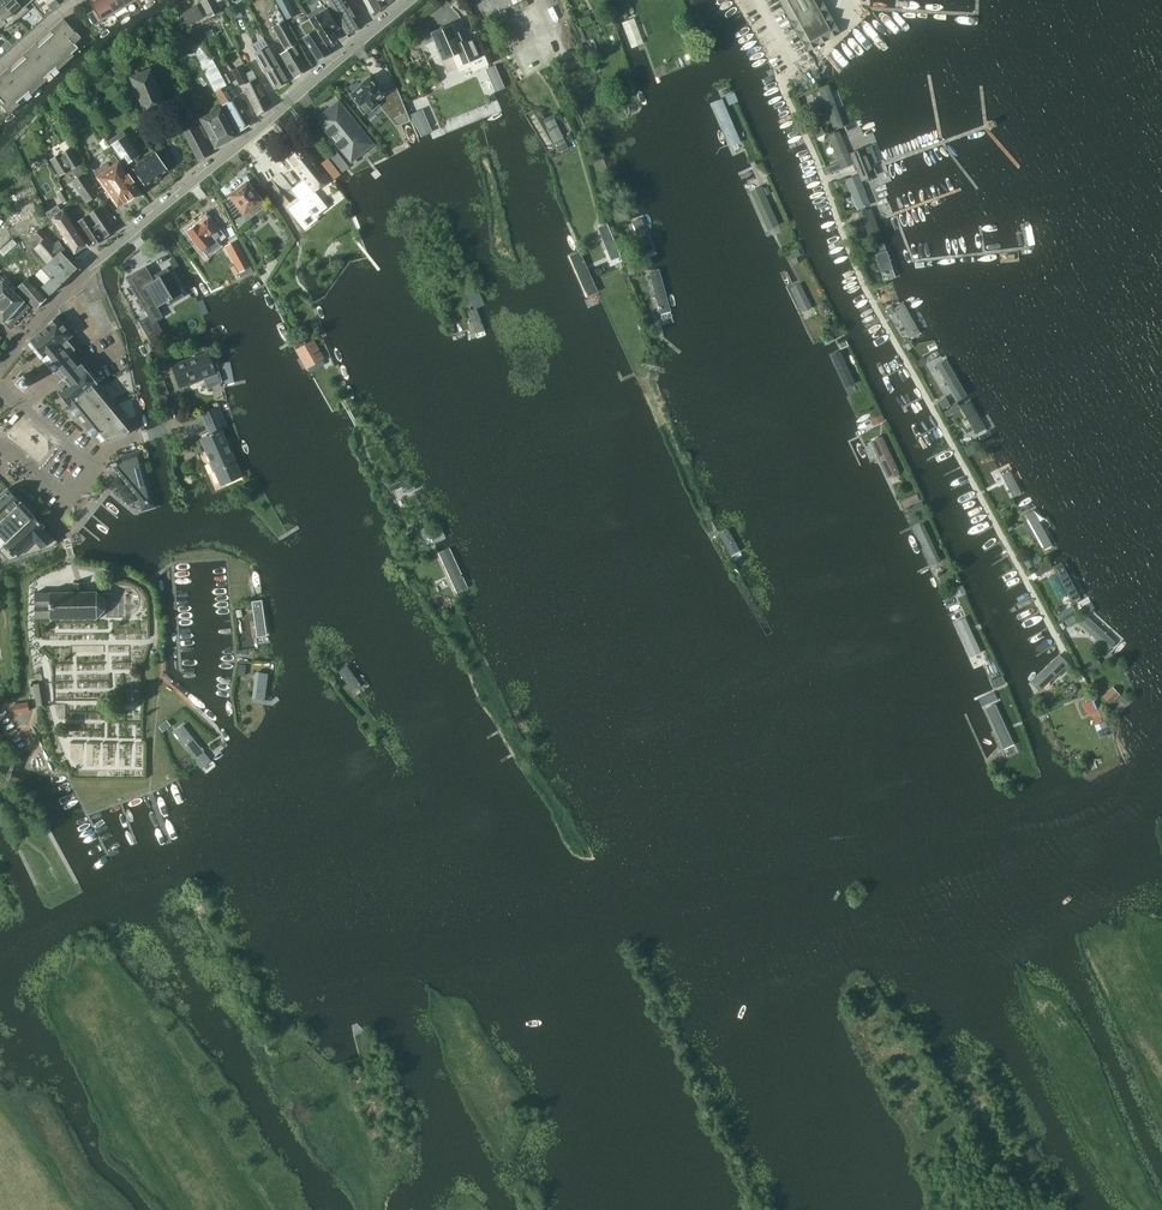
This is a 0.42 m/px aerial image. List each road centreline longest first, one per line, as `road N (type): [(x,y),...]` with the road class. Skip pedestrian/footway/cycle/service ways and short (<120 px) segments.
road 1 (residential): [(0,370),(84,275),(416,0)]

